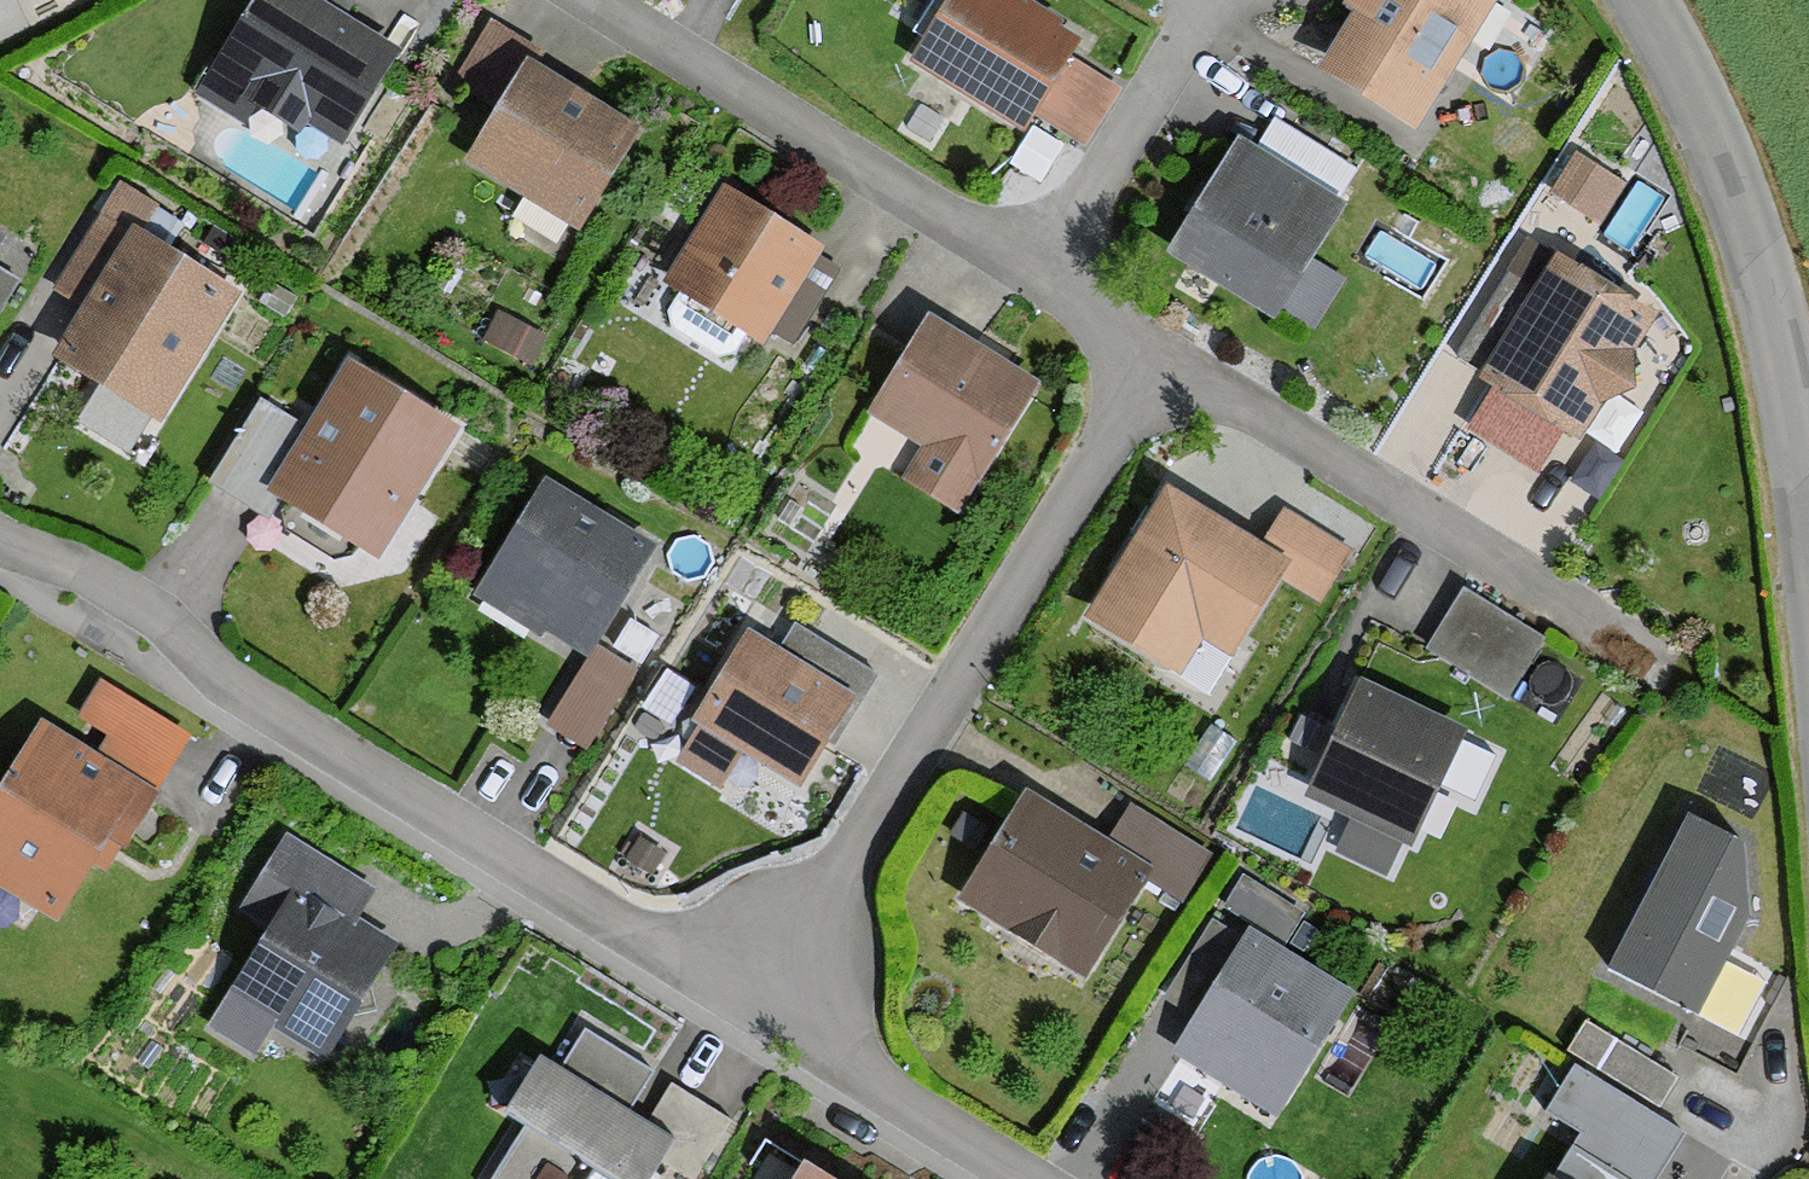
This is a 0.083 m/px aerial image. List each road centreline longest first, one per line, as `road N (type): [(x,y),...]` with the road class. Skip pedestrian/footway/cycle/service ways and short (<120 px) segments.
road 1 (residential): [(752,1003),(0,539)]
road 2 (residential): [(752,1003),(1136,367)]
road 3 (residential): [(1646,0),(1712,140),(1770,305),(1808,566)]
road 4 (residential): [(1024,292),(542,0)]
road 5 (residential): [(1574,622),(1136,367)]
road 6 (residential): [(1034,1178),(752,1003)]
road 7 (residential): [(1024,292),(1188,11)]
road 8 (residential): [(1136,367),(1024,292)]

